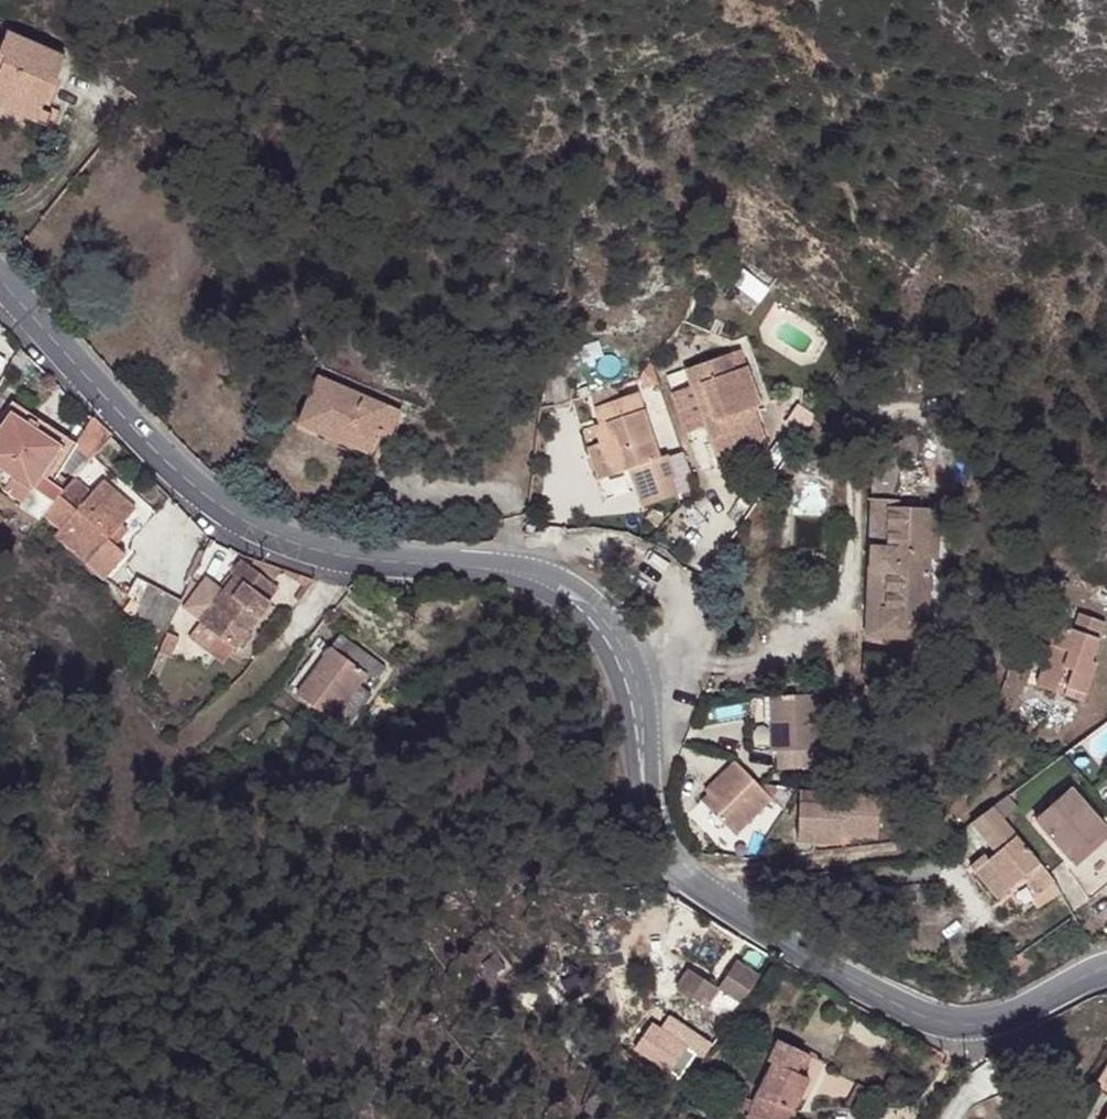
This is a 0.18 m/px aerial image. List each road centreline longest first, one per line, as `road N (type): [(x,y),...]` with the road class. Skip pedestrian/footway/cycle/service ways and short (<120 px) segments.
road 1 (unclassified): [(0,290),(212,505),(256,533),(314,548),(504,569),(557,585),(601,625),(626,668),(658,843),(682,875),(808,962),(914,1013),(968,1023),(1008,1016),(1106,972)]

